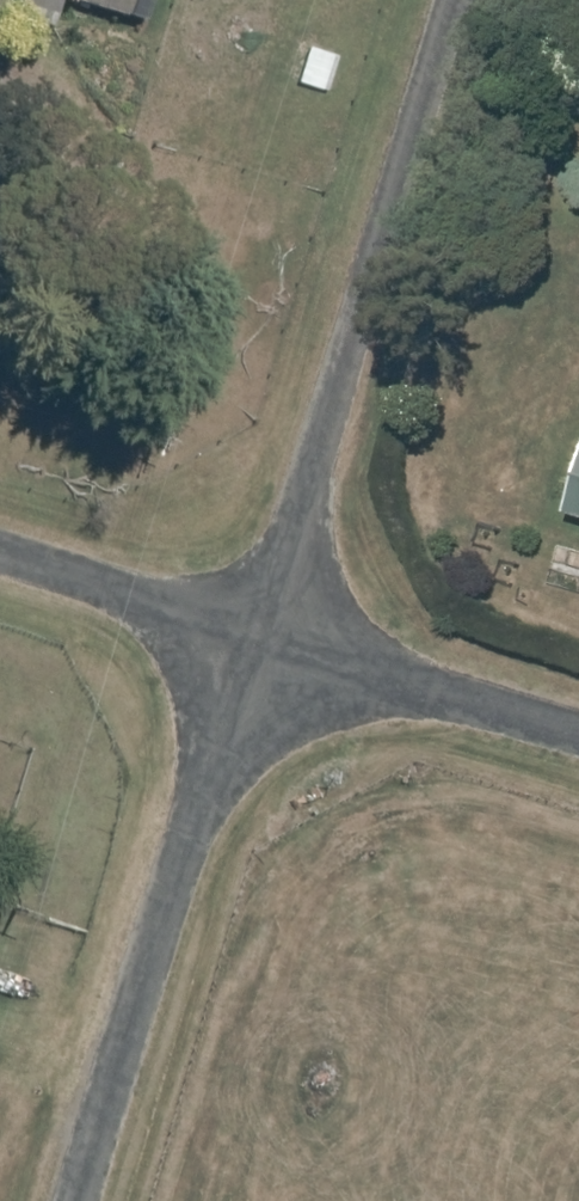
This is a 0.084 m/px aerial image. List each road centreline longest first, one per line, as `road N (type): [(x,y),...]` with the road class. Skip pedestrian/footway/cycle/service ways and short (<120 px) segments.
road 1 (residential): [(256,637),(455,0)]
road 2 (residential): [(85,1200),(205,784),(256,637)]
road 3 (residential): [(256,637),(578,735)]
road 4 (residential): [(256,637),(0,559)]

